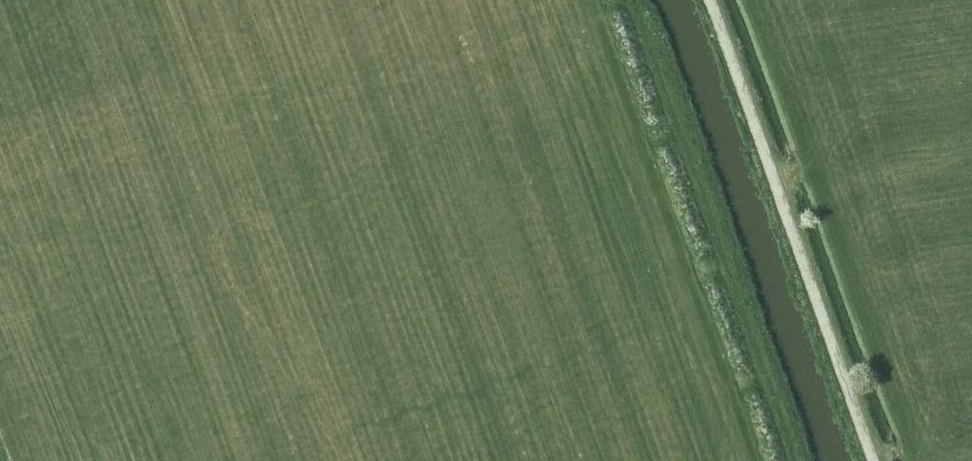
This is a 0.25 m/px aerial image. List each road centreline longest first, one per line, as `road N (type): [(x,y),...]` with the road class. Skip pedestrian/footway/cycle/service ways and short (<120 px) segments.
road 1 (unclassified): [(873,460),(706,0)]

